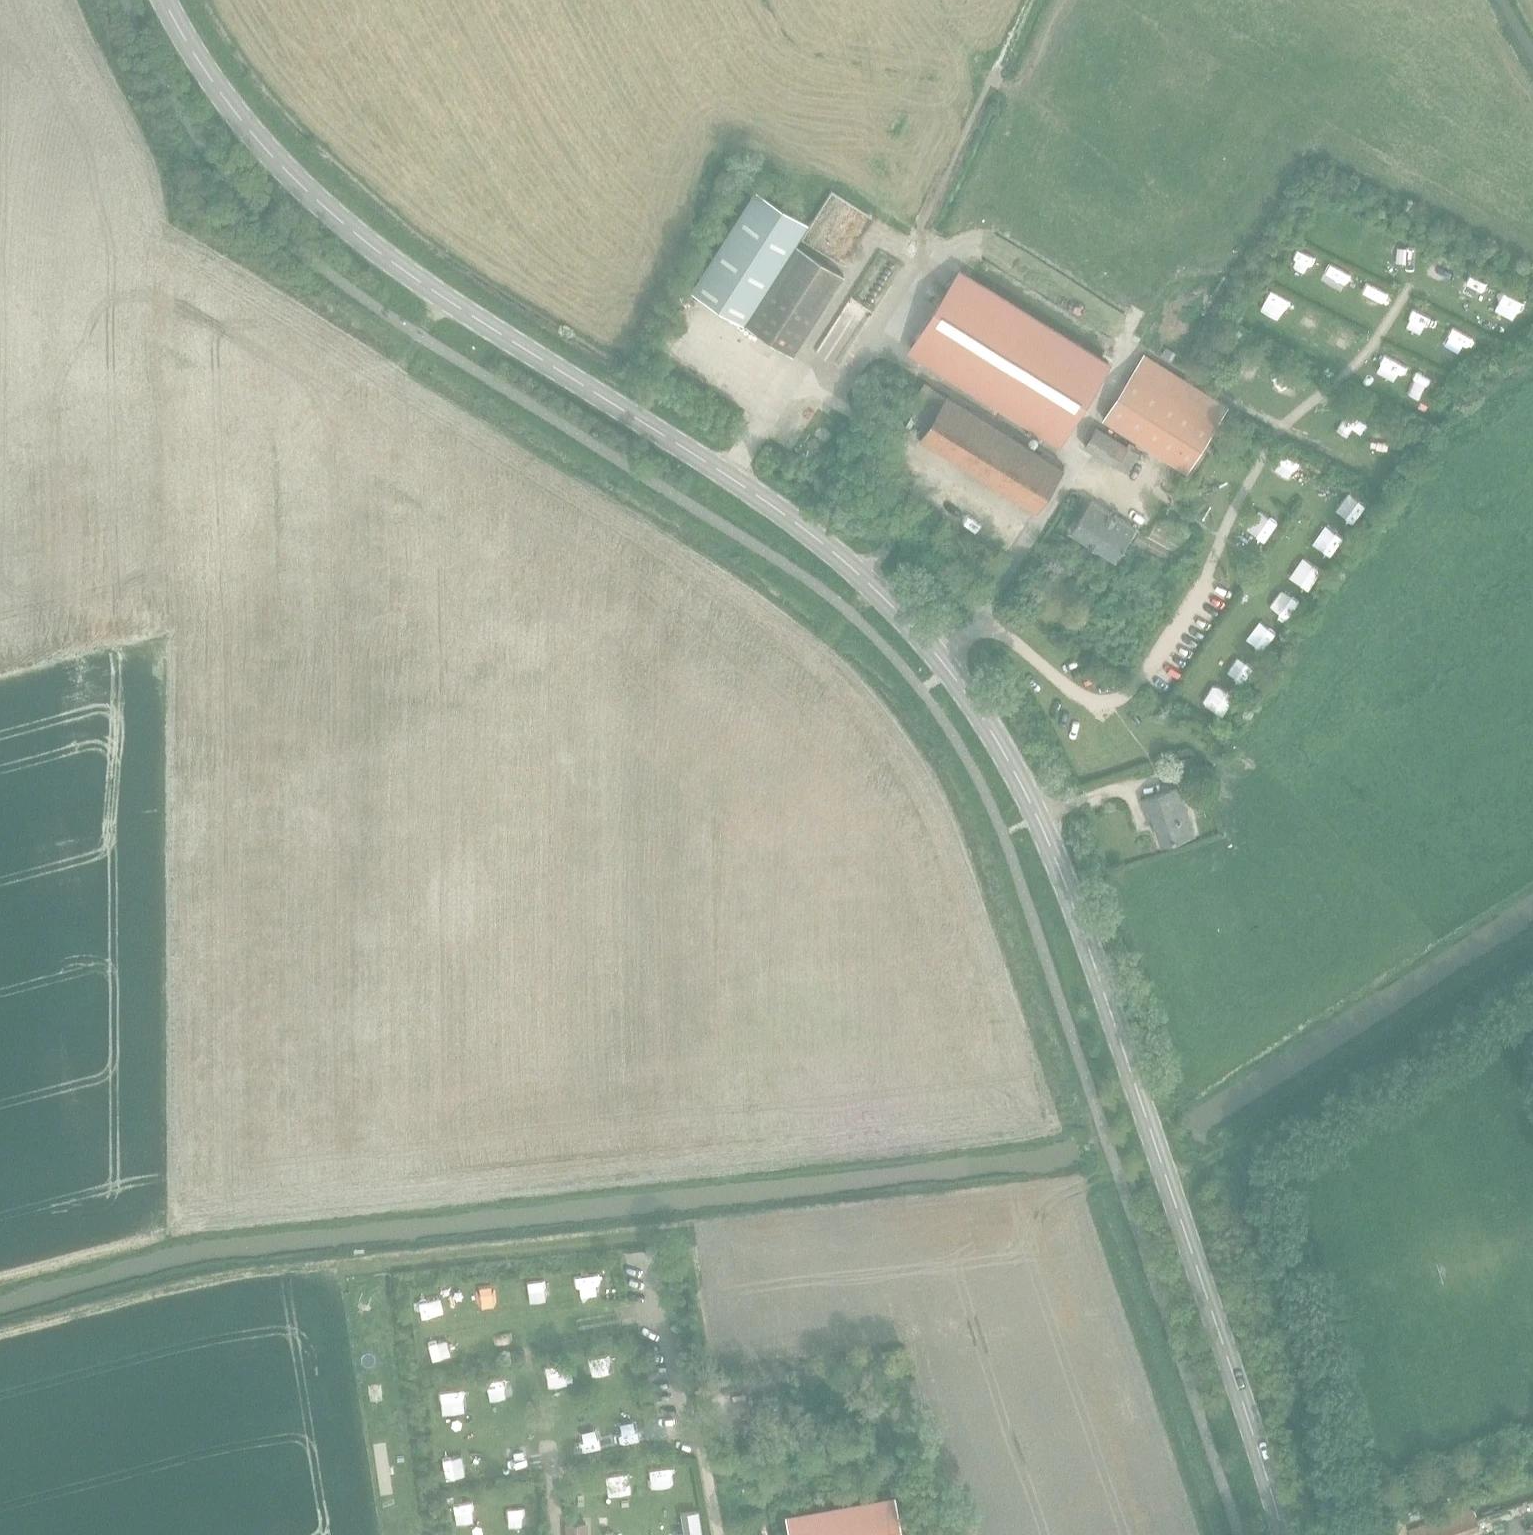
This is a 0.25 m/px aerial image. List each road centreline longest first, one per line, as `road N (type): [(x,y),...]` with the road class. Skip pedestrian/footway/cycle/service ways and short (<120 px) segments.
road 1 (secondary): [(1283,1534),(1055,857),(974,704),(898,612),(806,529),(415,278),(302,186),(246,125),(164,0)]
road 2 (track): [(1026,0),(918,227),(917,254)]

